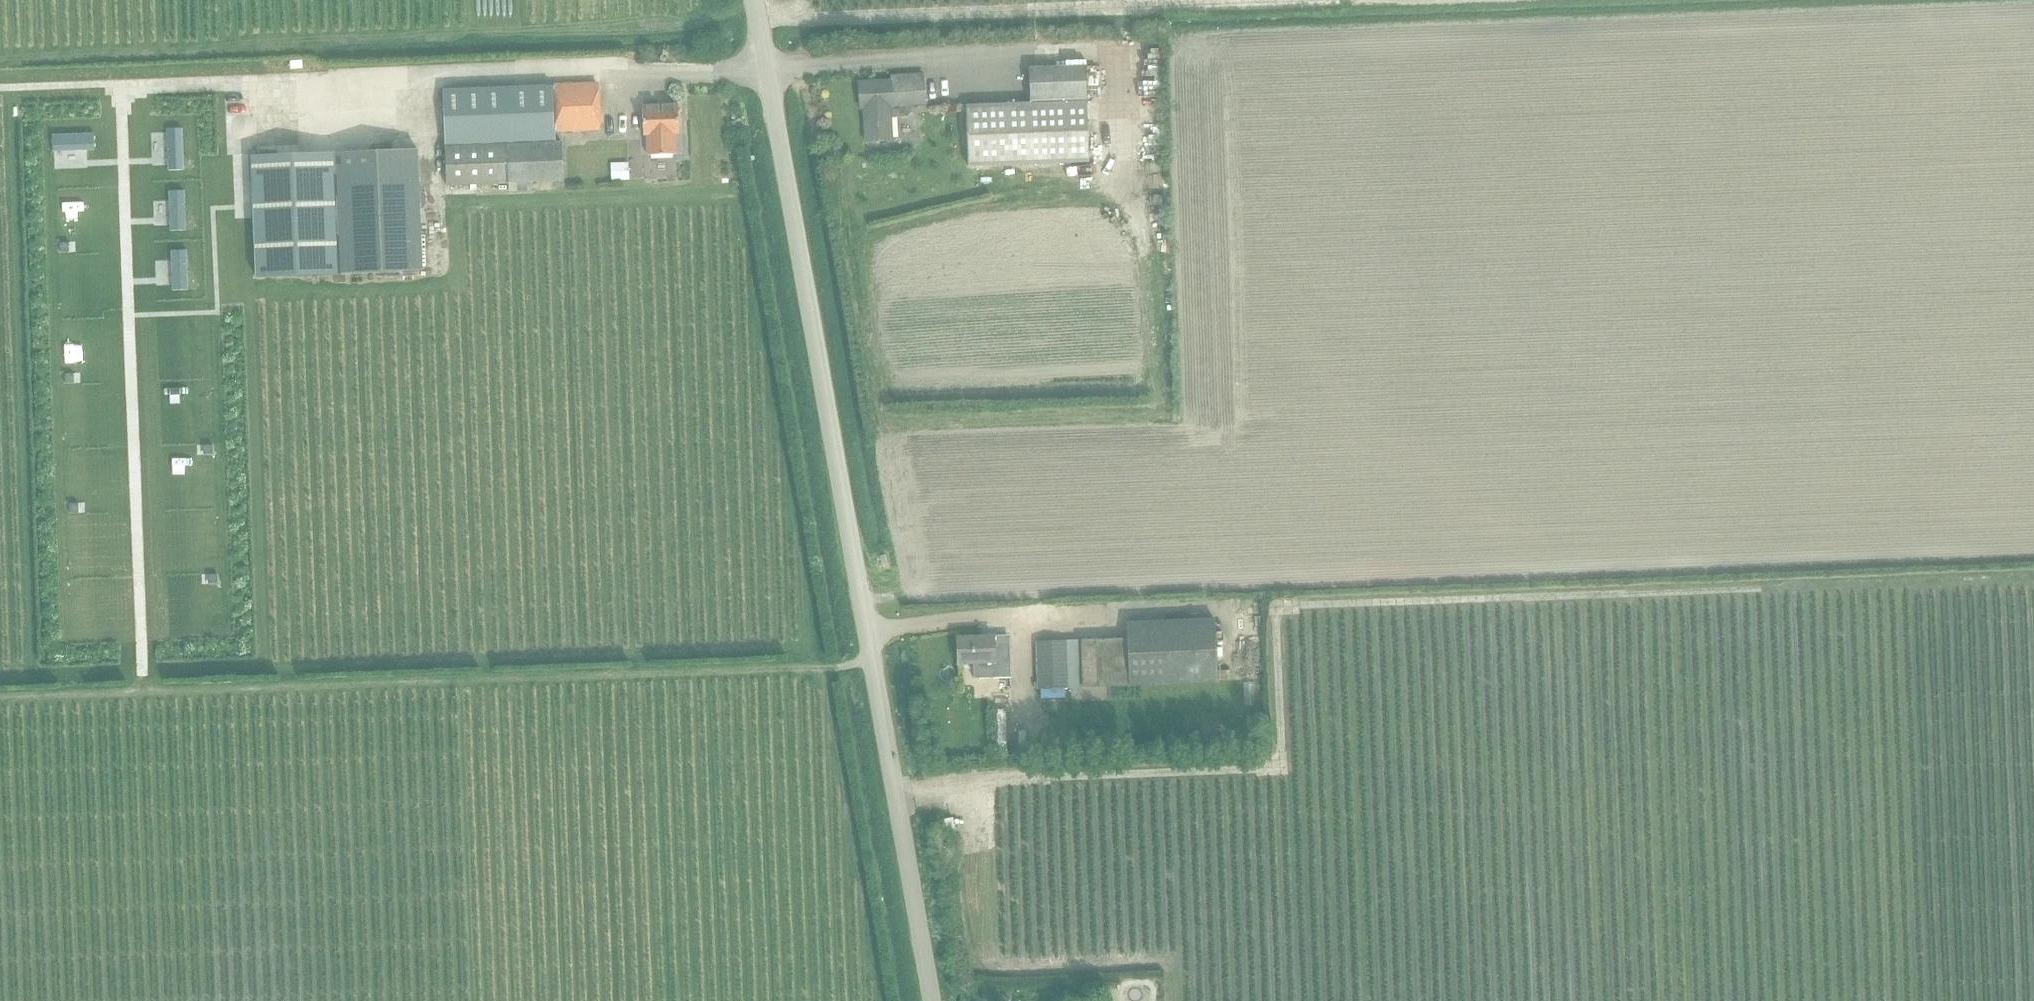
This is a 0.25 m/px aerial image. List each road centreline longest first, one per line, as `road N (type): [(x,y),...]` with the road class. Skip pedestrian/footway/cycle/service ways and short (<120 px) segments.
road 1 (unclassified): [(933,1000),(756,0)]

